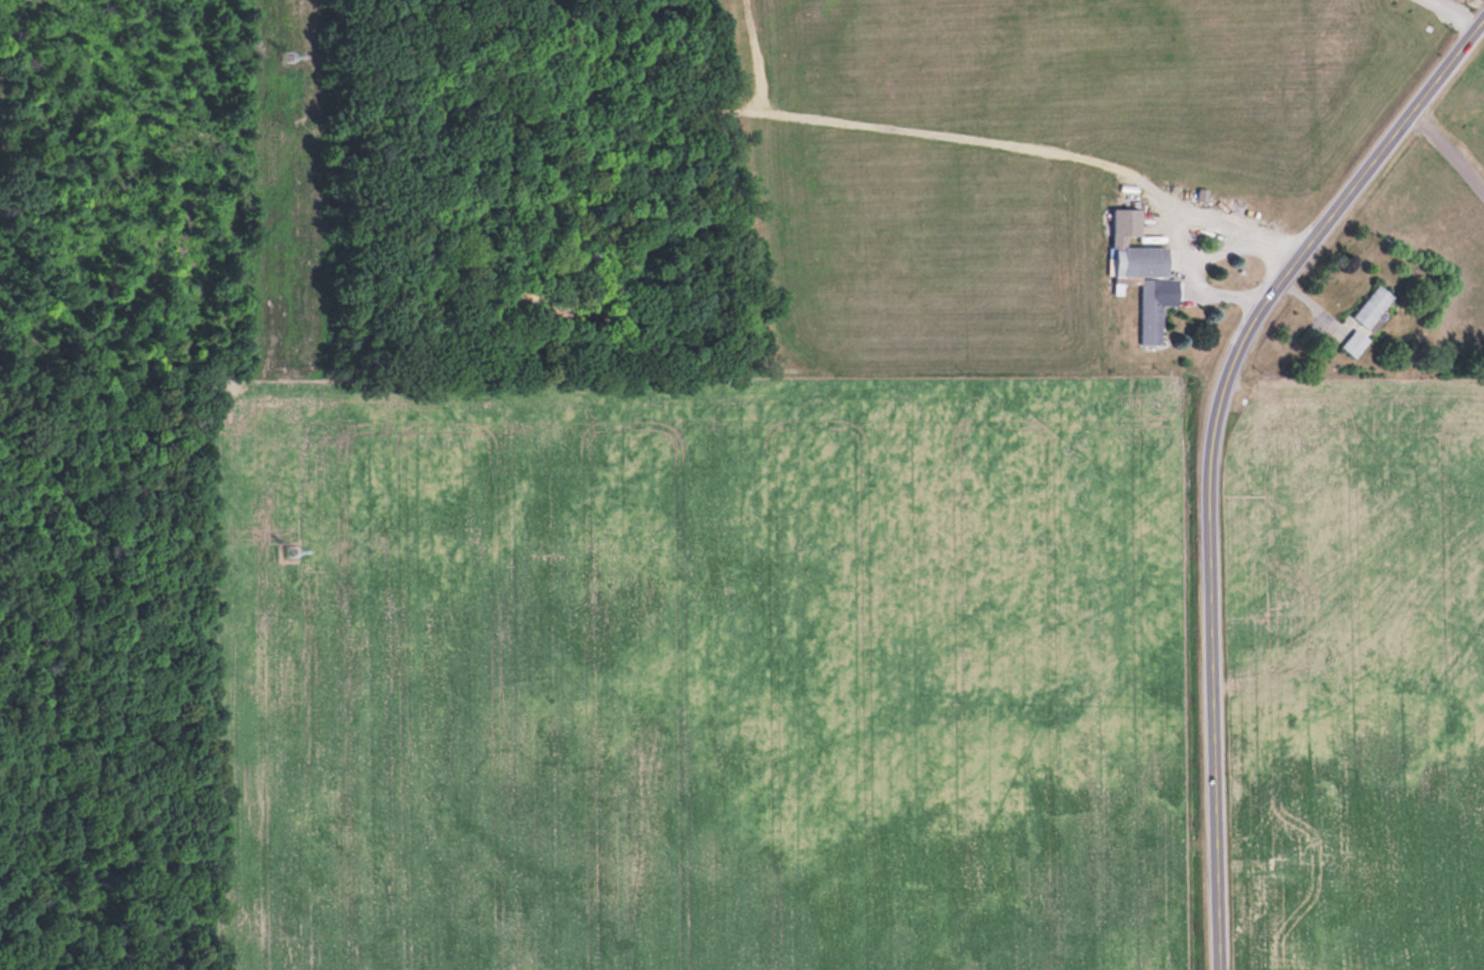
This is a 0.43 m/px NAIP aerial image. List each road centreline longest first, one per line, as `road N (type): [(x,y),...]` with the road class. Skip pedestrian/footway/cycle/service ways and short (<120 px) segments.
road 1 (tertiary): [(1217,969),(1209,506)]
road 2 (tertiary): [(1209,506),(1213,414),(1243,328),(1409,105)]
road 3 (tertiary): [(1409,105),(1483,10)]

